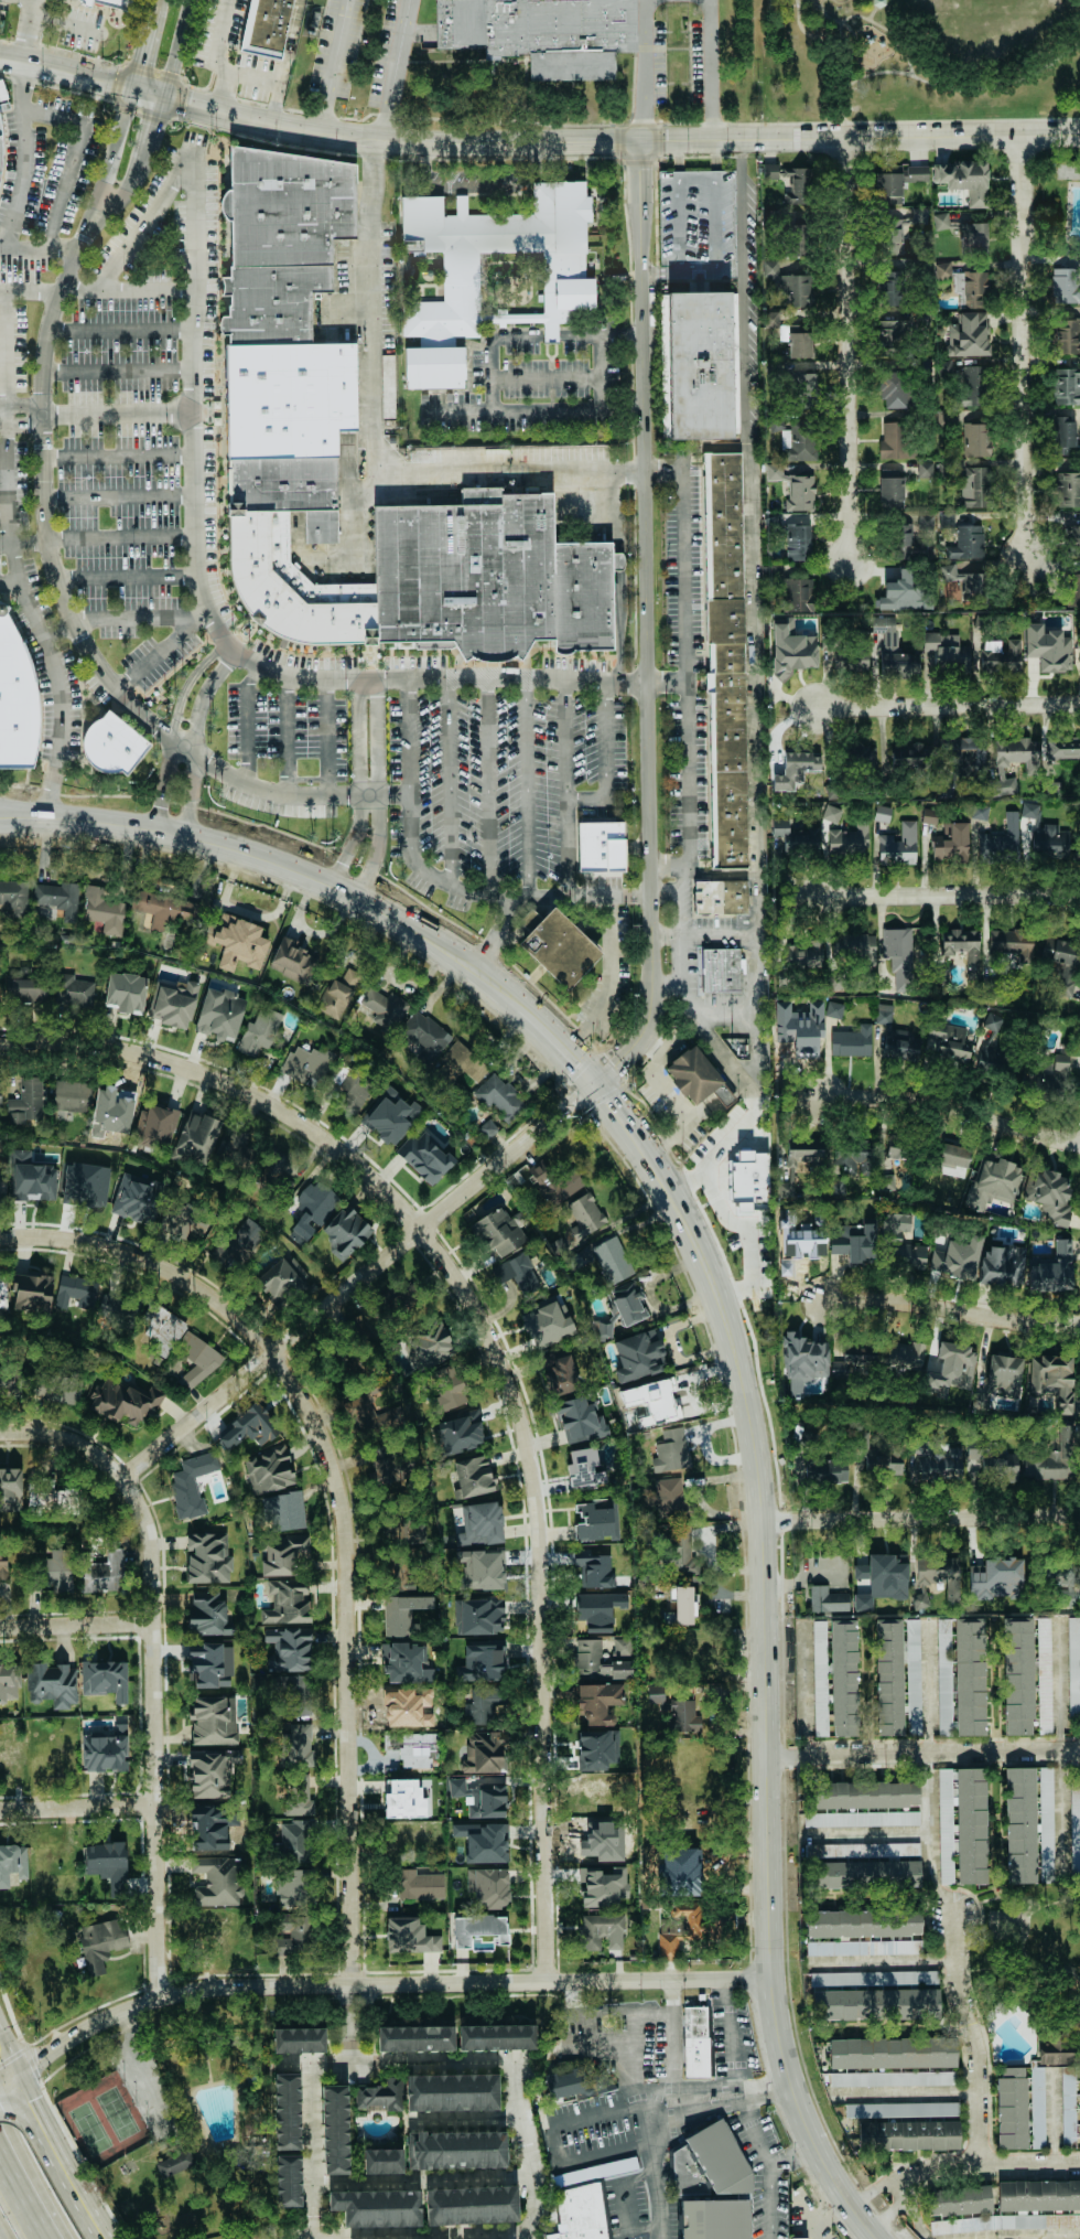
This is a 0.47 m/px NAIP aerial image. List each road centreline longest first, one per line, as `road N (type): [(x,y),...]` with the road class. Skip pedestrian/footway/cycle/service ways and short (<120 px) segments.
road 1 (secondary): [(884,2238),(808,2123),(776,2017),(764,1517),(754,1432),(724,1314),(658,1161)]
road 2 (tertiary): [(1079,133),(421,142),(277,124),(0,57)]
road 3 (tertiary): [(655,989),(644,140)]
road 4 (residential): [(549,1981),(538,1503),(506,1372),(422,1226)]
road 5 (tertiary): [(771,1971),(195,1992),(85,2027),(18,2075)]
road 6 (residential): [(355,1986),(342,1507),(330,1455),(276,1351)]
road 7 (residential): [(122,1480),(600,1075)]
road 8 (residential): [(316,2231),(307,2196),(307,2058),(512,2058),(526,2238)]
road 9 (secondary): [(526,1000),(312,875),(187,833),(18,811)]
road 10 (residential): [(163,1997),(153,1554),(122,1480)]
road 11 (residential): [(422,1226),(301,1124),(202,1072),(130,1051),(0,1043)]
road 12 (residential): [(852,563),(849,136)]
road 13 (residential): [(1026,559),(1024,133)]
road 14 (residential): [(1079,1517),(764,1517)]
road 15 (residential): [(1079,1751),(766,1748)]
road 16 (residential): [(276,1351),(223,1303),(164,1266),(77,1239),(0,1236)]
road 17 (residential): [(1079,903),(817,897)]
road 18 (residential): [(1079,706),(817,708)]
road 19 (residential): [(1079,1143),(957,1110),(824,1097)]
road 20 (residential): [(1079,1326),(827,1303)]
road 21 (residential): [(307,2186),(525,2177)]
road 22 (primary): [(105,2238),(18,2075)]
road 23 (residential): [(355,2238),(526,2232)]
road 24 (residential): [(156,1803),(0,1810)]
road 25 (residential): [(153,1624),(0,1628)]
road 26 (residential): [(122,1480),(55,1437),(0,1433)]

